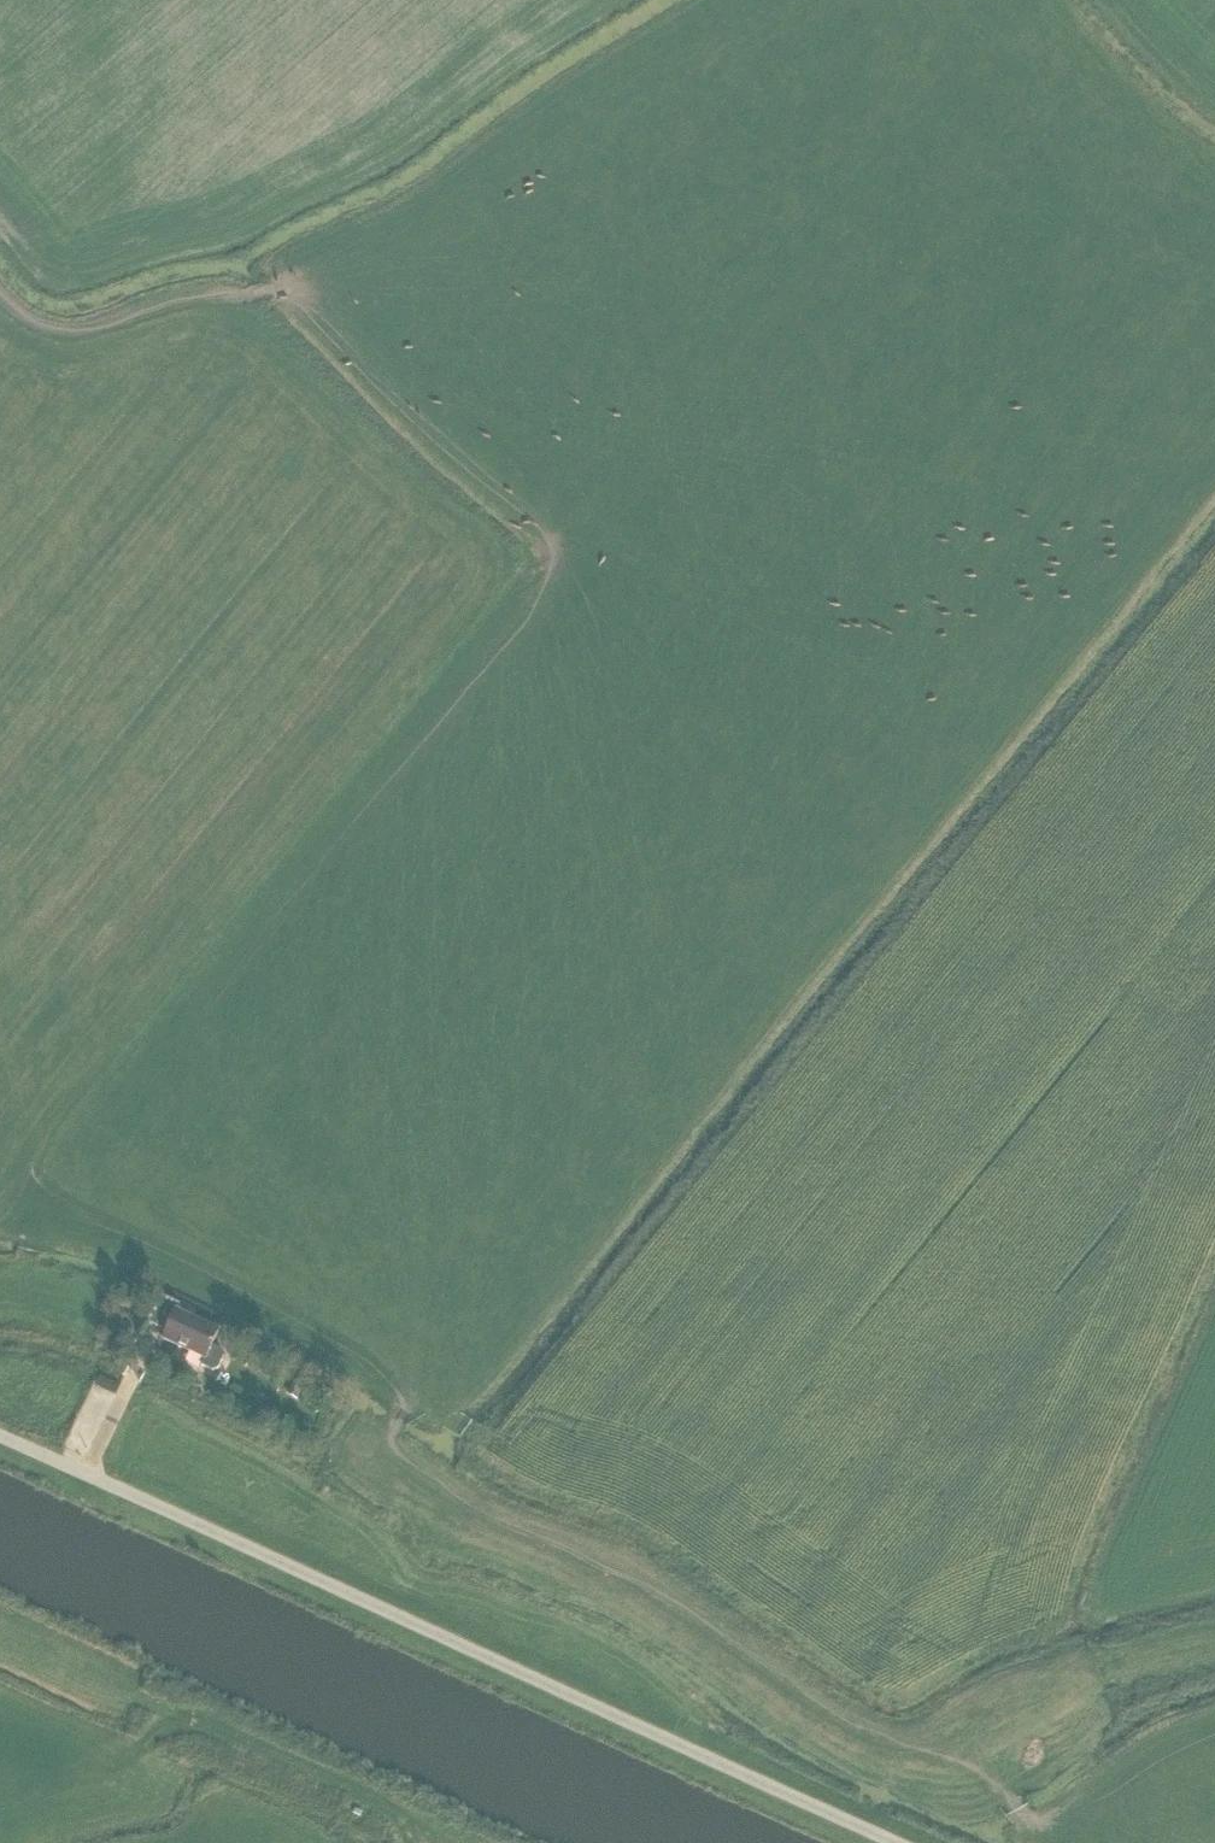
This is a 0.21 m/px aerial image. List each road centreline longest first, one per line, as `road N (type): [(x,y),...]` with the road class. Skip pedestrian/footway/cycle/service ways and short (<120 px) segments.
road 1 (unclassified): [(898,1842),(0,1435)]

